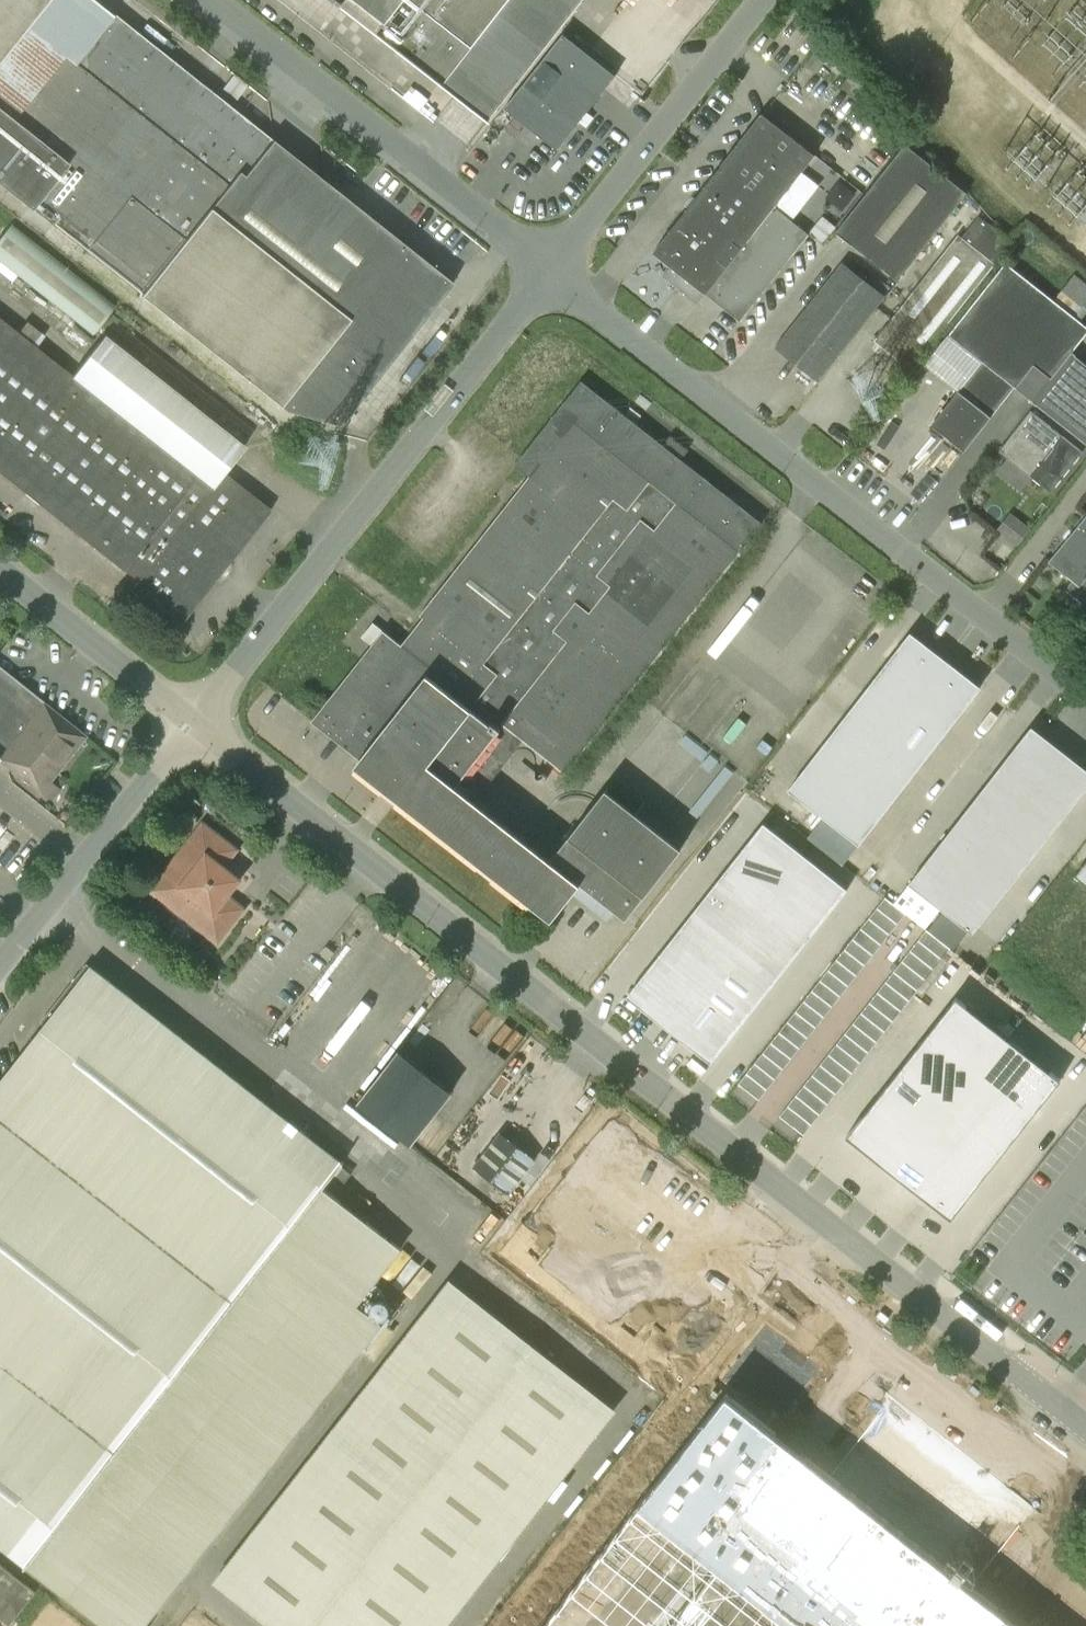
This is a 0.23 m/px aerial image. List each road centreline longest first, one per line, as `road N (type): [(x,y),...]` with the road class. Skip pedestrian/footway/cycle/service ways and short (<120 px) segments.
road 1 (tertiary): [(1085,1427),(197,725)]
road 2 (unclassified): [(1085,697),(551,271)]
road 3 (unclassified): [(197,725),(551,271)]
road 4 (unclassified): [(551,271),(211,0)]
road 5 (unclassified): [(551,271),(769,0)]
road 6 (unclassified): [(0,970),(197,725)]
road 7 (tertiary): [(197,725),(0,569)]

